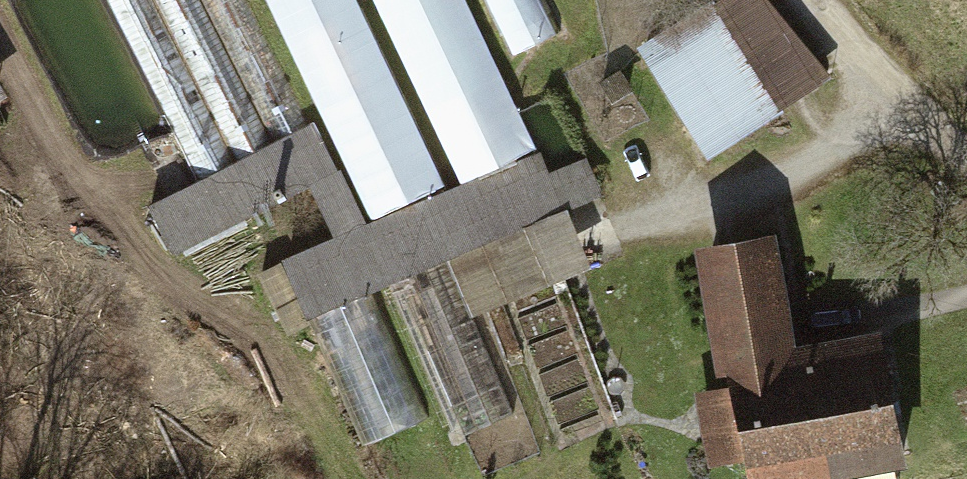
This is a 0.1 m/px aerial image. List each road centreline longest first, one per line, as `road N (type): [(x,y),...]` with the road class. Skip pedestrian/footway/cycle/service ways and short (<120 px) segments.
road 1 (track): [(966,166),(909,121),(788,186),(649,224)]
road 2 (track): [(101,196),(62,149),(0,46)]
road 3 (track): [(801,0),(909,121)]

